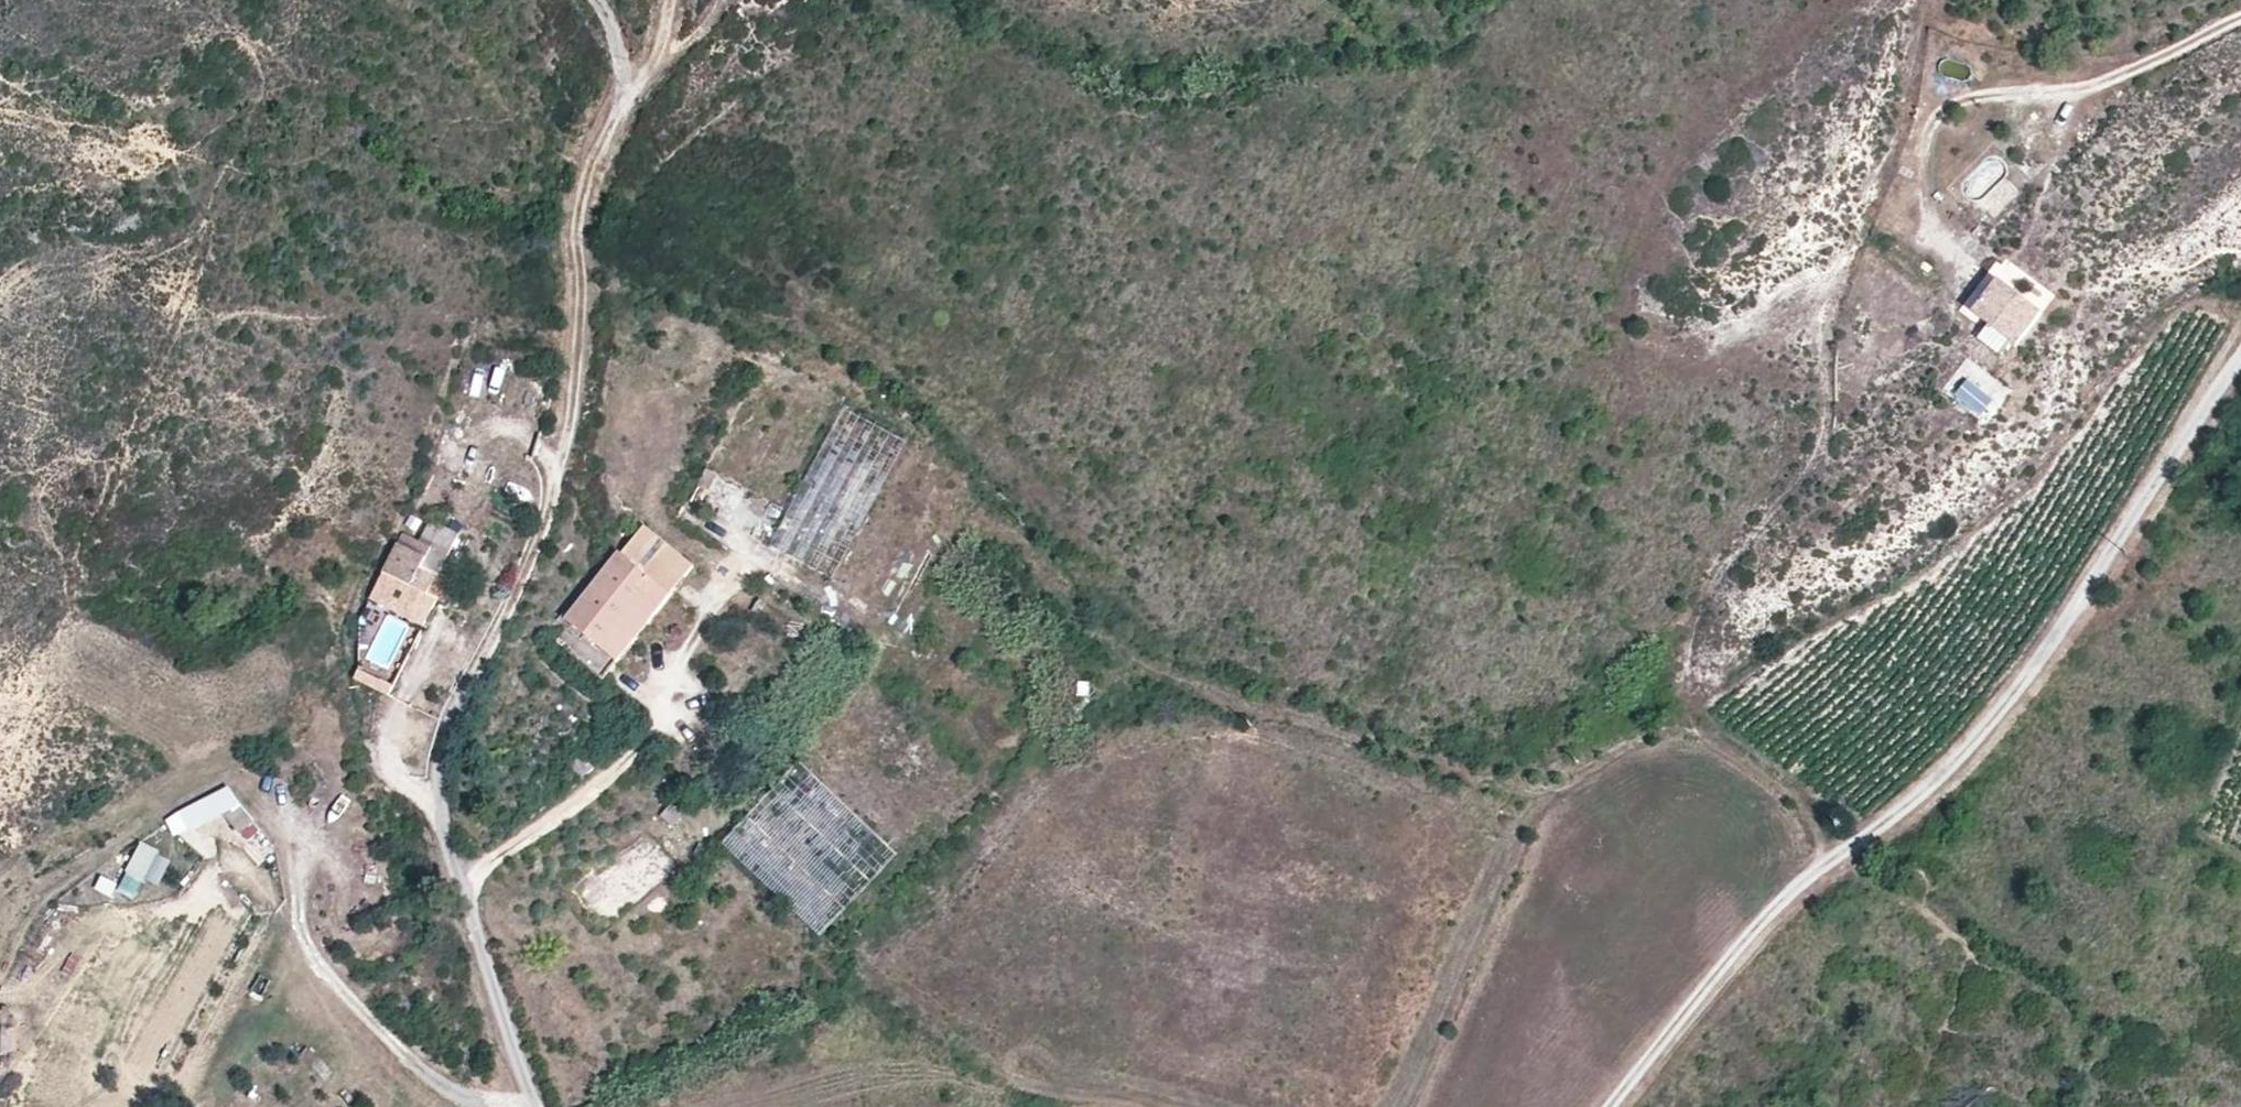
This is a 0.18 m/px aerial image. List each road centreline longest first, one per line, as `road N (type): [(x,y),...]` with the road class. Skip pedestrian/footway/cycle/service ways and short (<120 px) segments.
road 1 (track): [(538,1106),(504,1021),(444,783),(451,743),(546,524),(578,397),(579,240),(591,164),(662,39),(672,0)]
road 2 (track): [(1615,1106),(1822,861),(1960,758),(2240,360)]
road 3 (track): [(617,114),(628,63),(590,0)]

